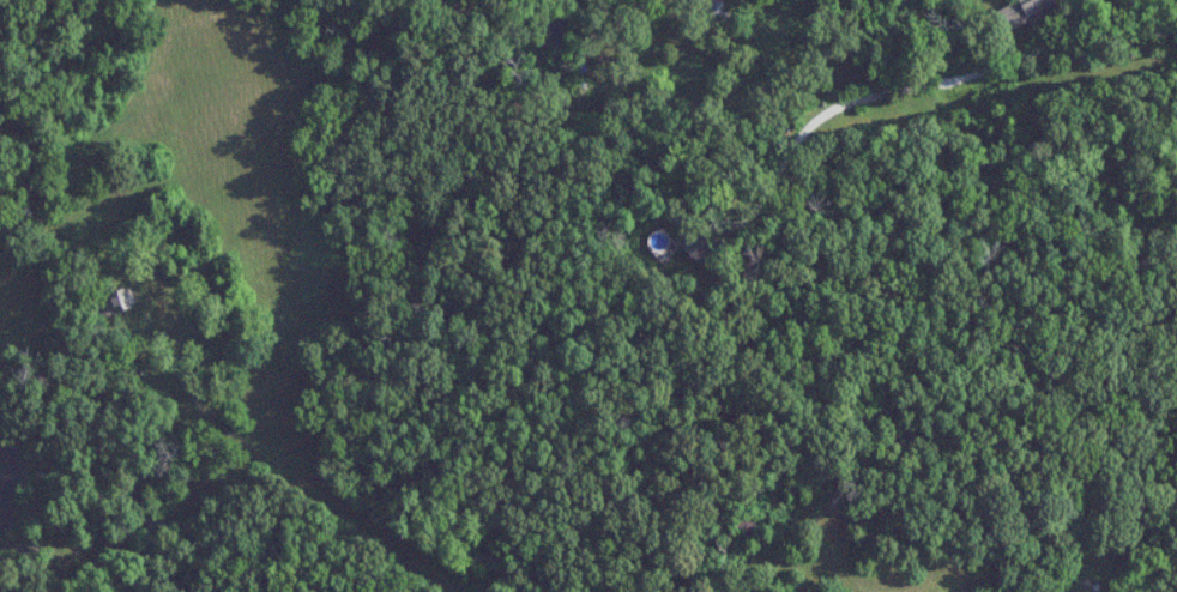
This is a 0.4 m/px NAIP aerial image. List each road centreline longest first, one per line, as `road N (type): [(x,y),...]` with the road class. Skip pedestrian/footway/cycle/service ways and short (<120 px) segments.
road 1 (track): [(464,591),(300,463),(203,410),(165,314)]
road 2 (residential): [(1176,2),(1044,19)]

